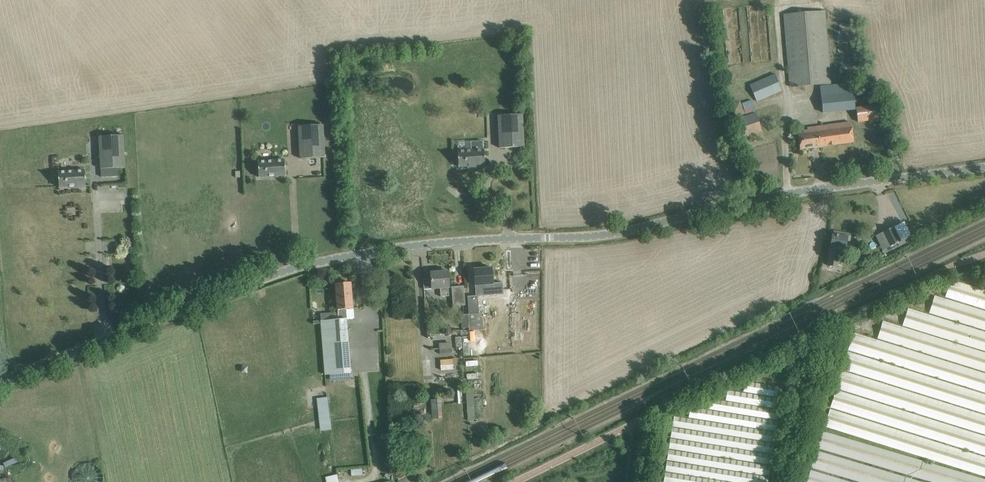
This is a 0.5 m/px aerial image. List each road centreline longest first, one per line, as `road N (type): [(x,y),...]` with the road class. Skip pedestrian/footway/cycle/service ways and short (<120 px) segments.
road 1 (unclassified): [(0,382),(287,270),(374,252),(625,232),(785,194),(984,166)]

